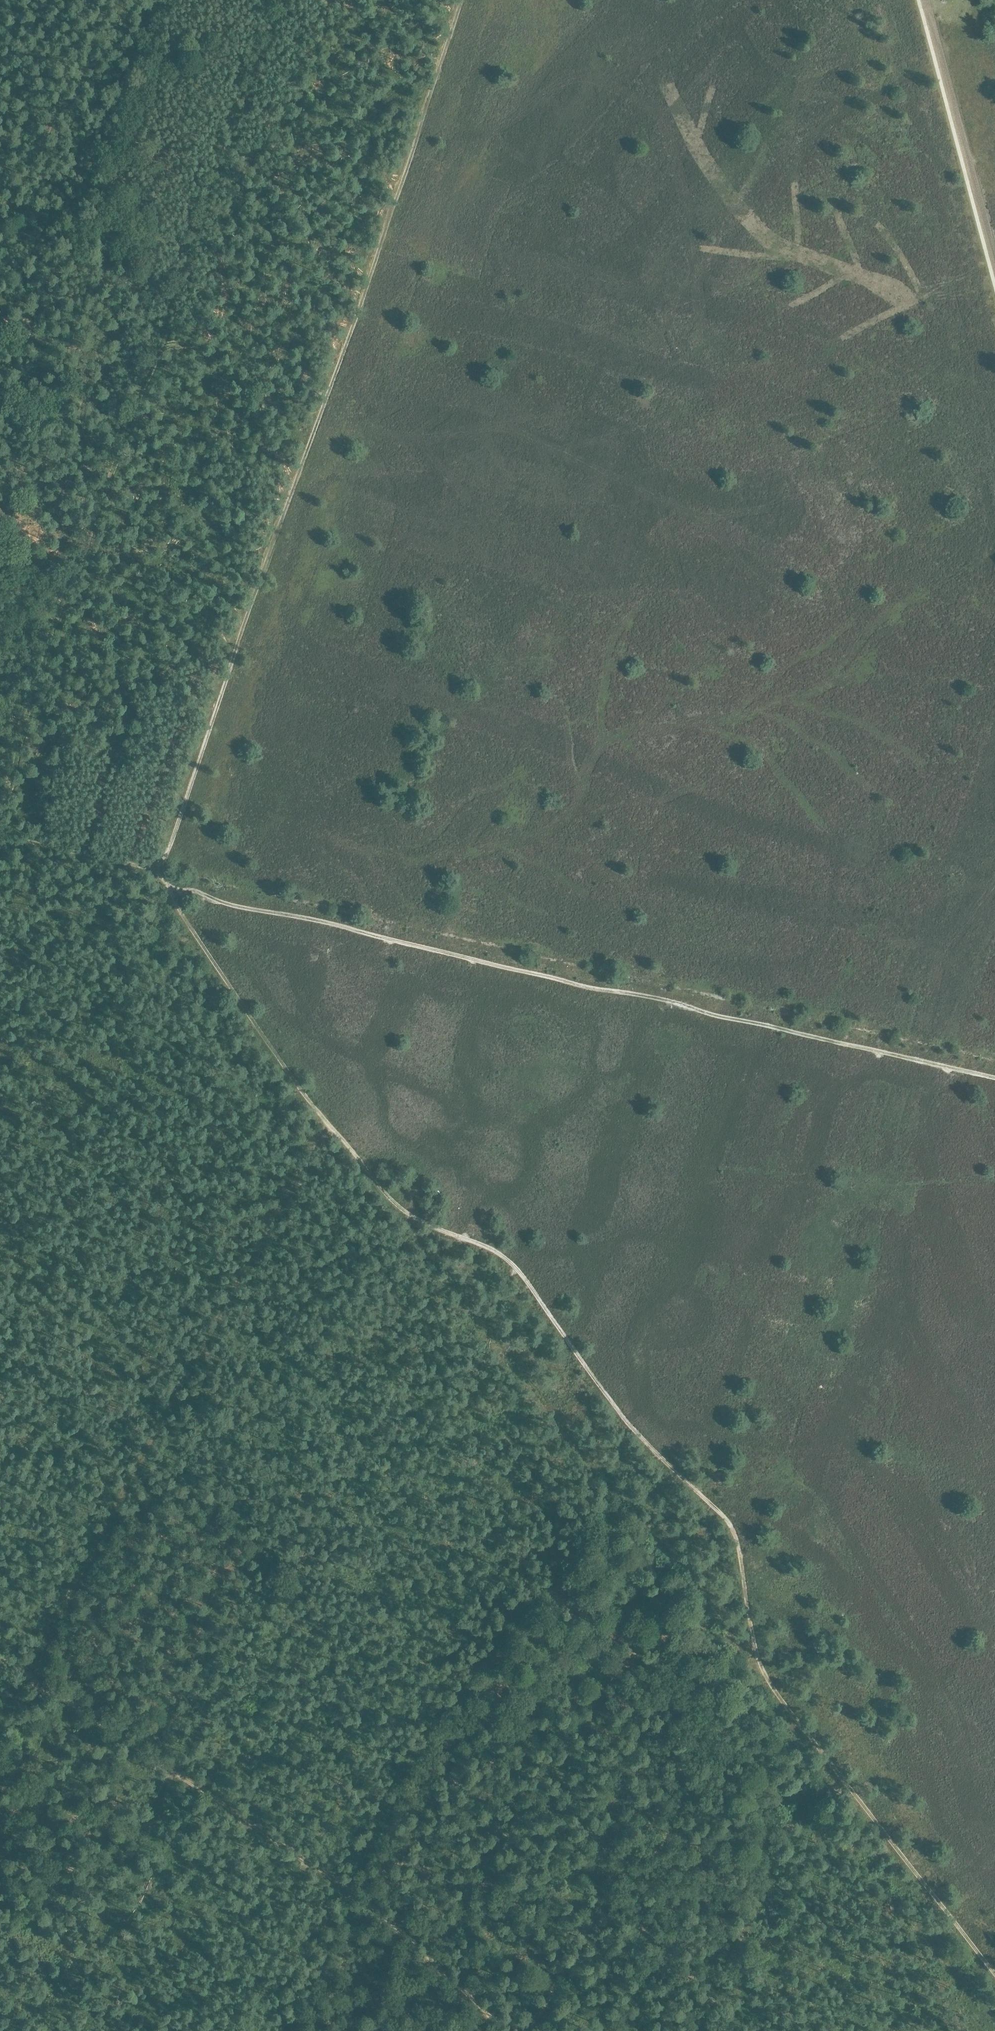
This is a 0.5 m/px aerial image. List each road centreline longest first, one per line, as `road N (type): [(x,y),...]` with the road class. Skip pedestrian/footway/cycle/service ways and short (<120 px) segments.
road 1 (track): [(161,871),(322,1118),(409,1212),(514,1256),(632,1426),(723,1516),(737,1544),(763,1682),(994,1979)]
road 2 (track): [(463,0),(161,871)]
road 3 (track): [(994,1078),(169,890)]
road 4 (track): [(994,255),(927,0)]
road 5 (track): [(161,871),(0,836)]

